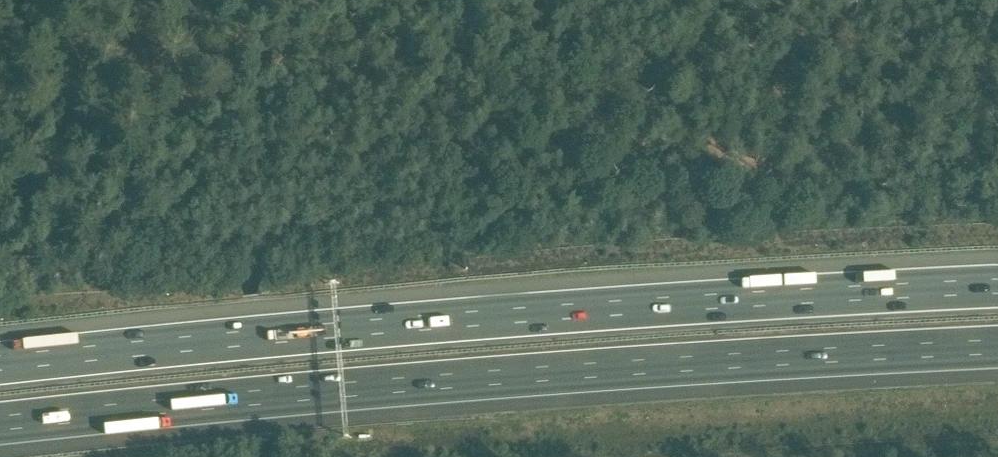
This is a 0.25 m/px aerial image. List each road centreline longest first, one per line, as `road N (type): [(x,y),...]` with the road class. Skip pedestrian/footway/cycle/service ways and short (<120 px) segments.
road 1 (motorway): [(0,425),(463,379),(997,348)]
road 2 (motorway): [(997,288),(476,320),(0,365)]
road 3 (track): [(264,441),(254,256),(285,235),(389,218),(428,192)]
road 4 (track): [(428,192),(626,0)]

